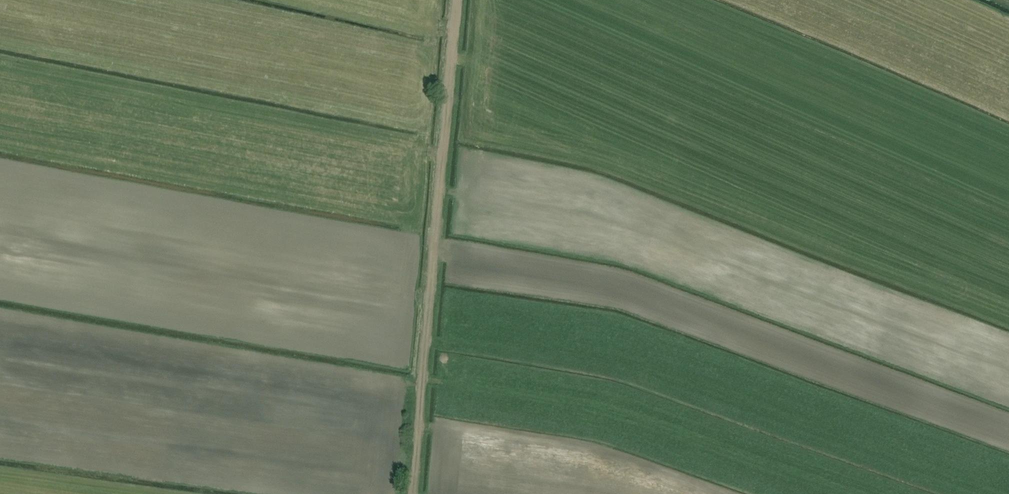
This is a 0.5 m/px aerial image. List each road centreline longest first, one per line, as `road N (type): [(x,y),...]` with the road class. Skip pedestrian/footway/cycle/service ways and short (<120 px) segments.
road 1 (track): [(412,493),(457,0)]

